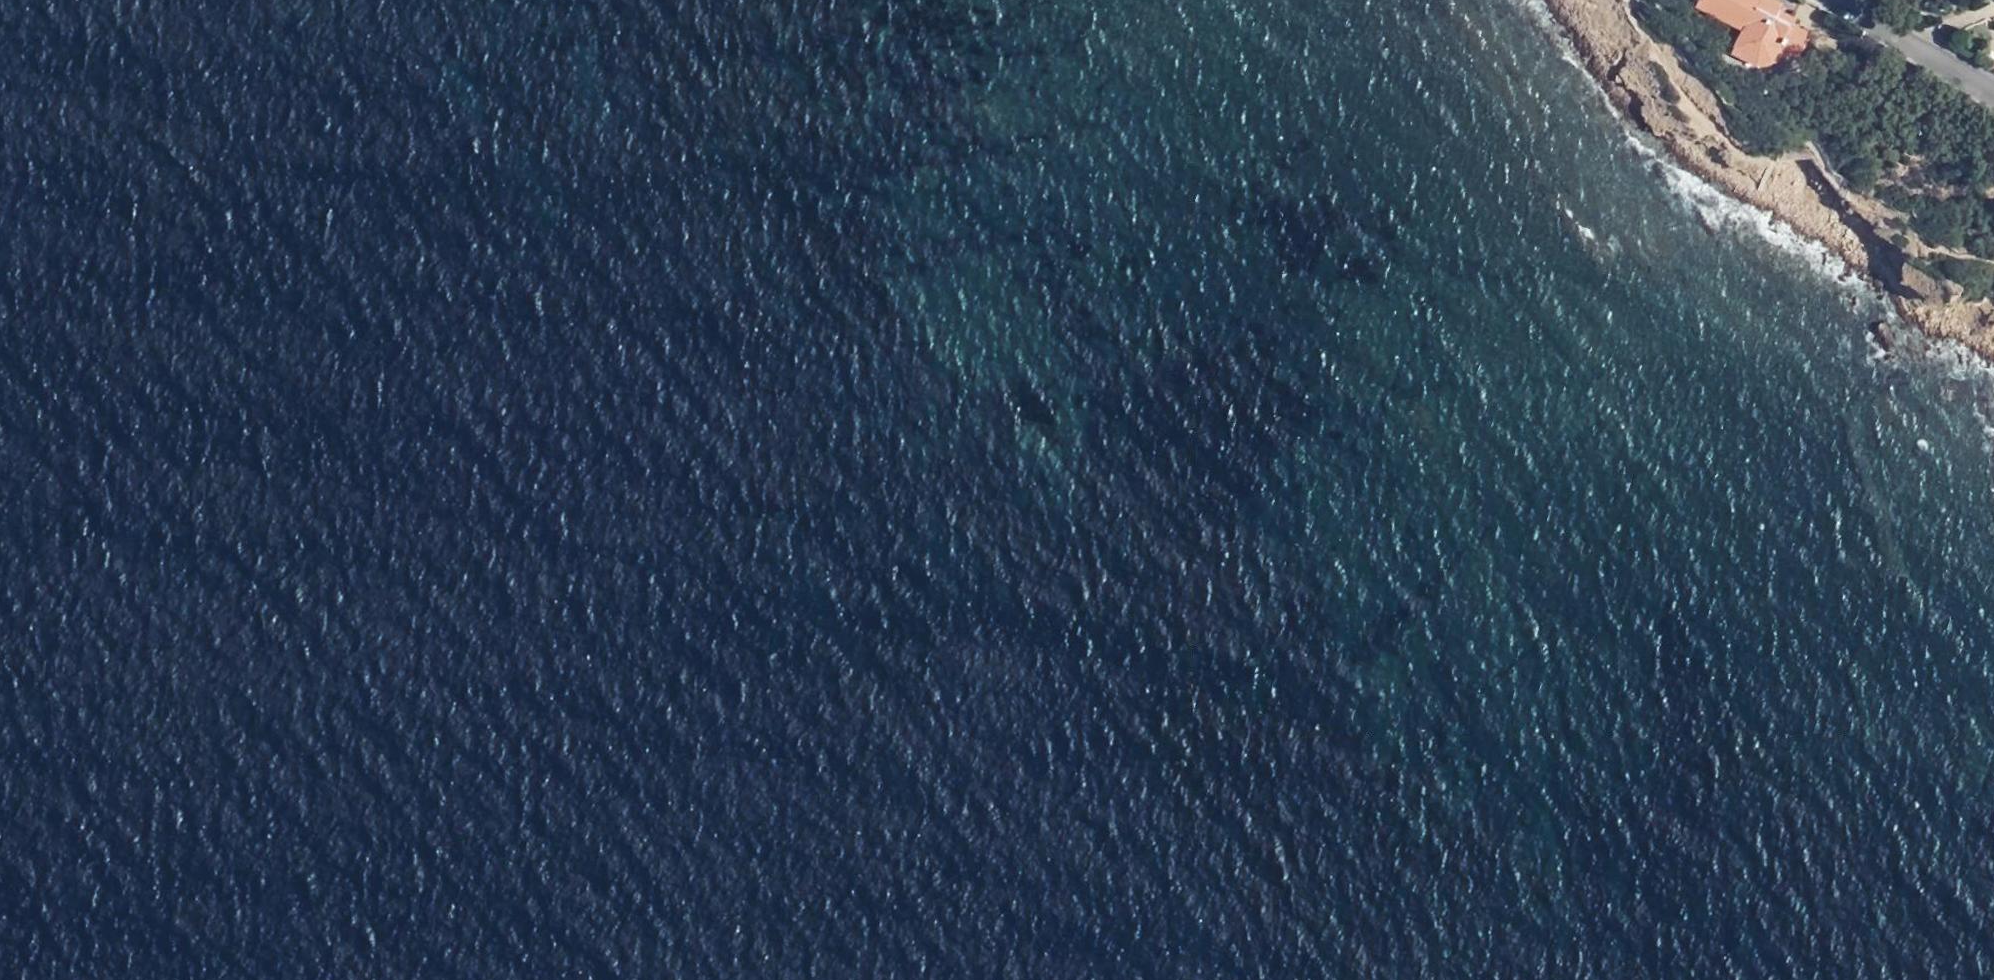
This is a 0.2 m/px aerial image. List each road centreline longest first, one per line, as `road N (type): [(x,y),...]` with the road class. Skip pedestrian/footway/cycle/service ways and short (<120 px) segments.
road 1 (residential): [(1838,0),(1993,93)]

